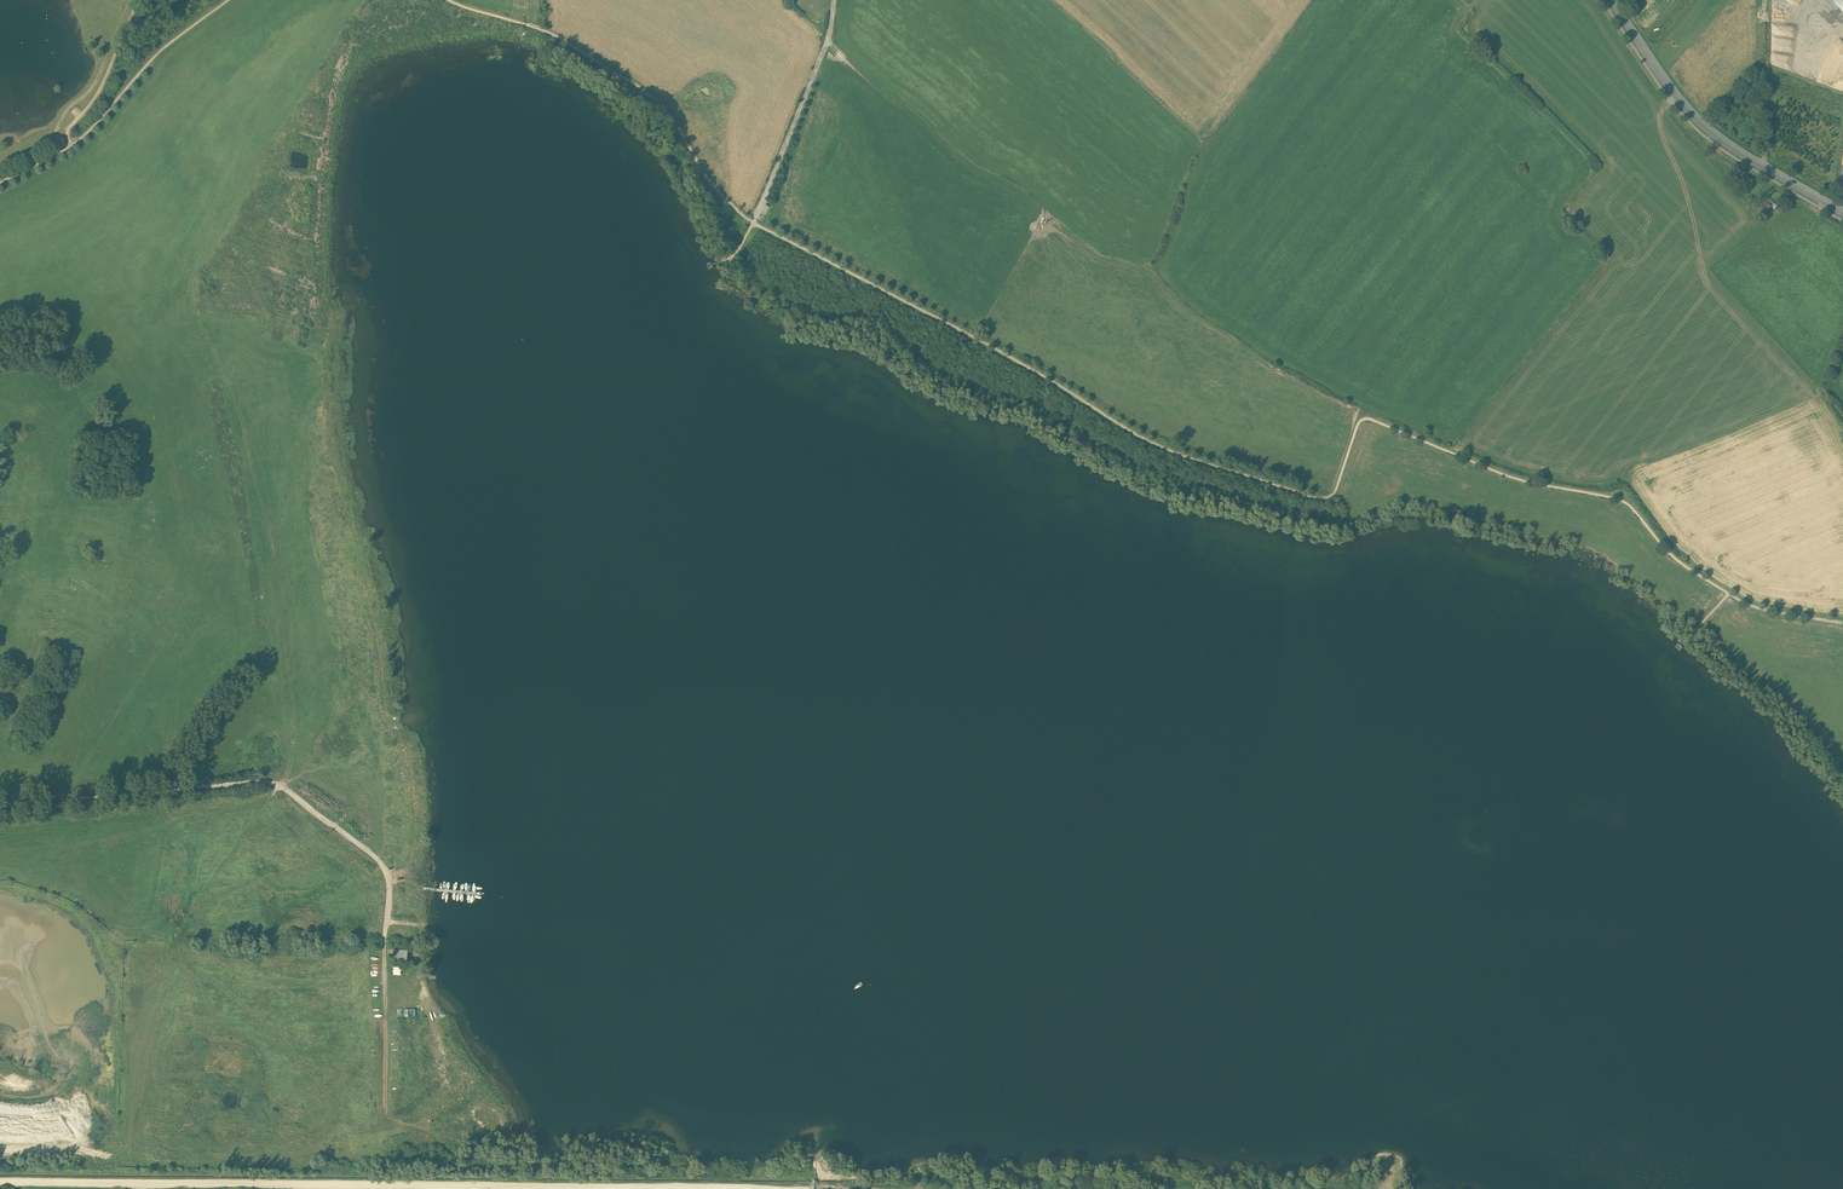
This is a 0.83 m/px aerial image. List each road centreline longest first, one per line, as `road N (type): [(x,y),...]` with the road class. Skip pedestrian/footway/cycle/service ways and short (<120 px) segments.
road 1 (track): [(0,1181),(768,1188)]
road 2 (track): [(0,807),(252,782),(286,789),(386,873),(386,1072)]
road 3 (secondary): [(1842,212),(1709,130),(1611,0)]
road 4 (track): [(227,0),(156,55),(79,139),(0,182)]
road 5 (unclassified): [(833,0),(828,39),(753,222)]

